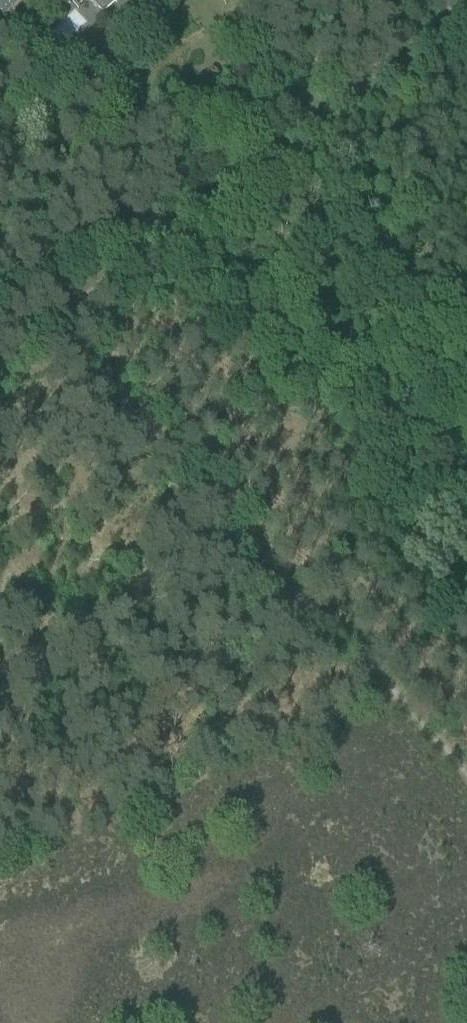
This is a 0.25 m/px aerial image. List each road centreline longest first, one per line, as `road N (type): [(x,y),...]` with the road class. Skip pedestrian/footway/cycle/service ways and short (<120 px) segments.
road 1 (unclassified): [(0,351),(62,320),(101,282),(466,18)]
road 2 (track): [(62,320),(334,632)]
road 3 (track): [(466,772),(334,632)]

